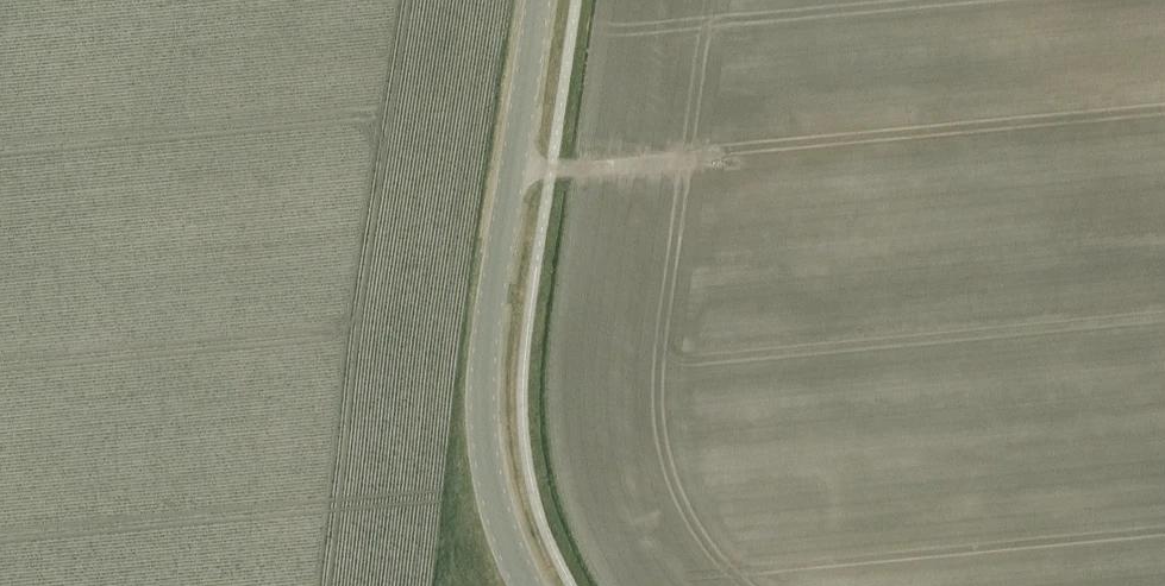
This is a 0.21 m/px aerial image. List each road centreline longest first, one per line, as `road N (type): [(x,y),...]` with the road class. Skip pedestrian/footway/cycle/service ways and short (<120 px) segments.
road 1 (tertiary): [(529,585),(500,497),(487,383),(537,0)]

